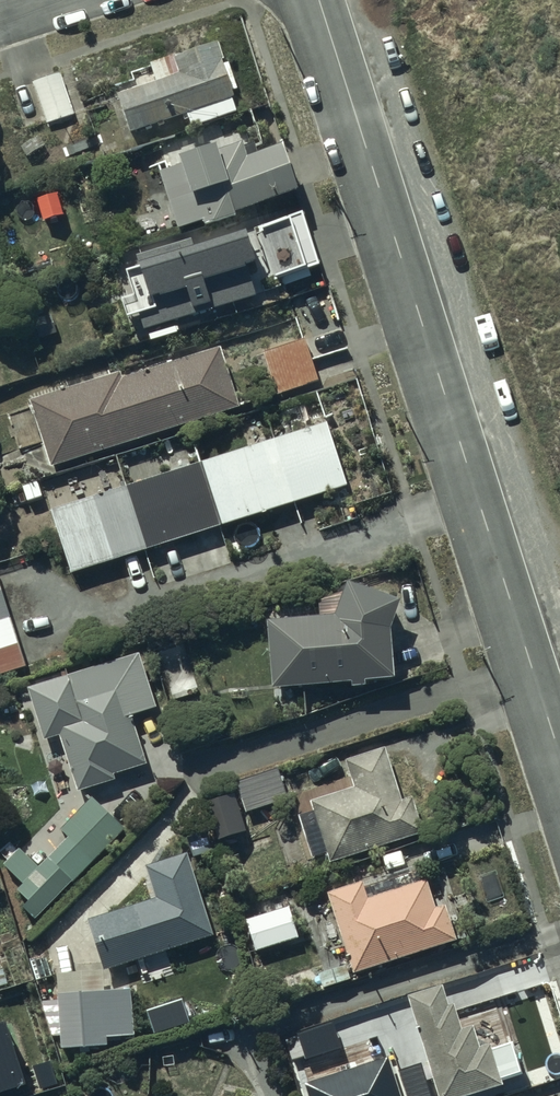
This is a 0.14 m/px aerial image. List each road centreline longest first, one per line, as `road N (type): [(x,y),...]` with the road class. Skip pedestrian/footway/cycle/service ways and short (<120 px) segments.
road 1 (residential): [(320,0),(559,749)]

